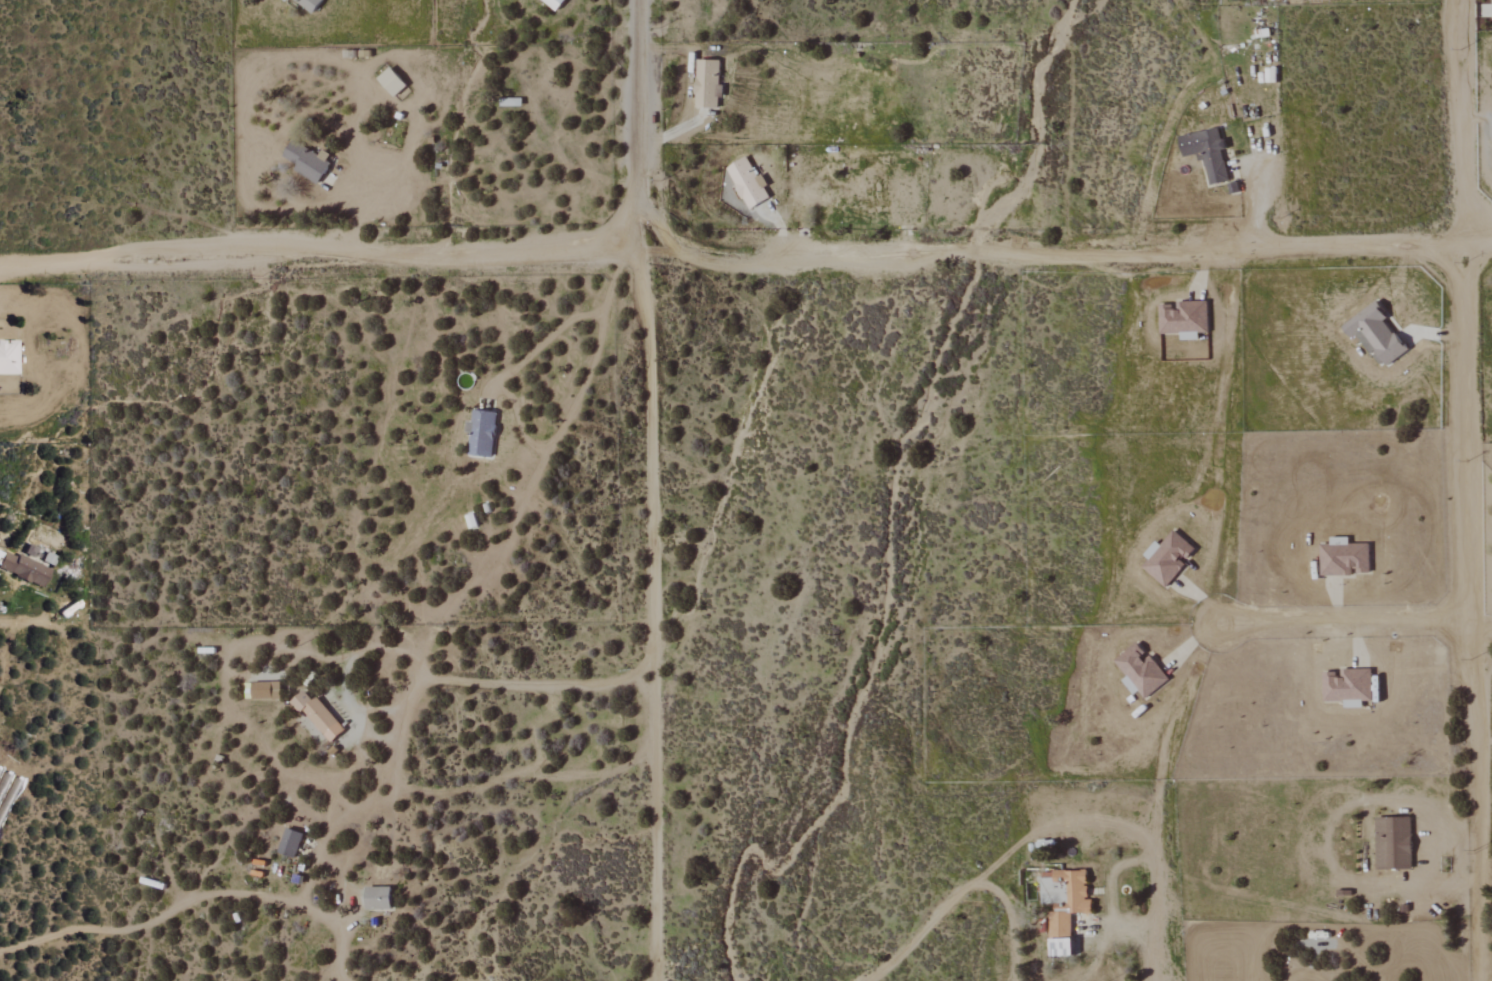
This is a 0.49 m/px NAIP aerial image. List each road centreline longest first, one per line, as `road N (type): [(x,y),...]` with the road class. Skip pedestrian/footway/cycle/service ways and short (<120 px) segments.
road 1 (residential): [(0,272),(1491,247)]
road 2 (residential): [(1465,247),(1479,980)]
road 3 (track): [(641,259),(657,980)]
road 4 (track): [(1473,618),(1208,622),(1235,251)]
road 5 (track): [(621,259),(587,381),(556,437),(532,444),(503,375),(574,318),(604,311)]
road 6 (track): [(1477,823),(1459,828),(1409,878),(1358,882),(1327,866),(1330,822),(1367,798),(1400,798),(1459,828)]
road 7 (track): [(0,953),(86,929),(130,929),(210,895),(333,915)]
road 8 (track): [(648,666),(627,679),(577,687),(434,679),(386,710),(342,701)]
road 9 (track): [(1015,980),(1010,911),(1002,895),(979,883),(953,896),(868,980)]
road 10 (residential): [(636,0),(641,259)]
road 11 (track): [(1452,0),(1465,247)]
road 12 (track): [(350,265),(368,184),(352,127)]
road 13 (track): [(1258,251),(1263,127)]

